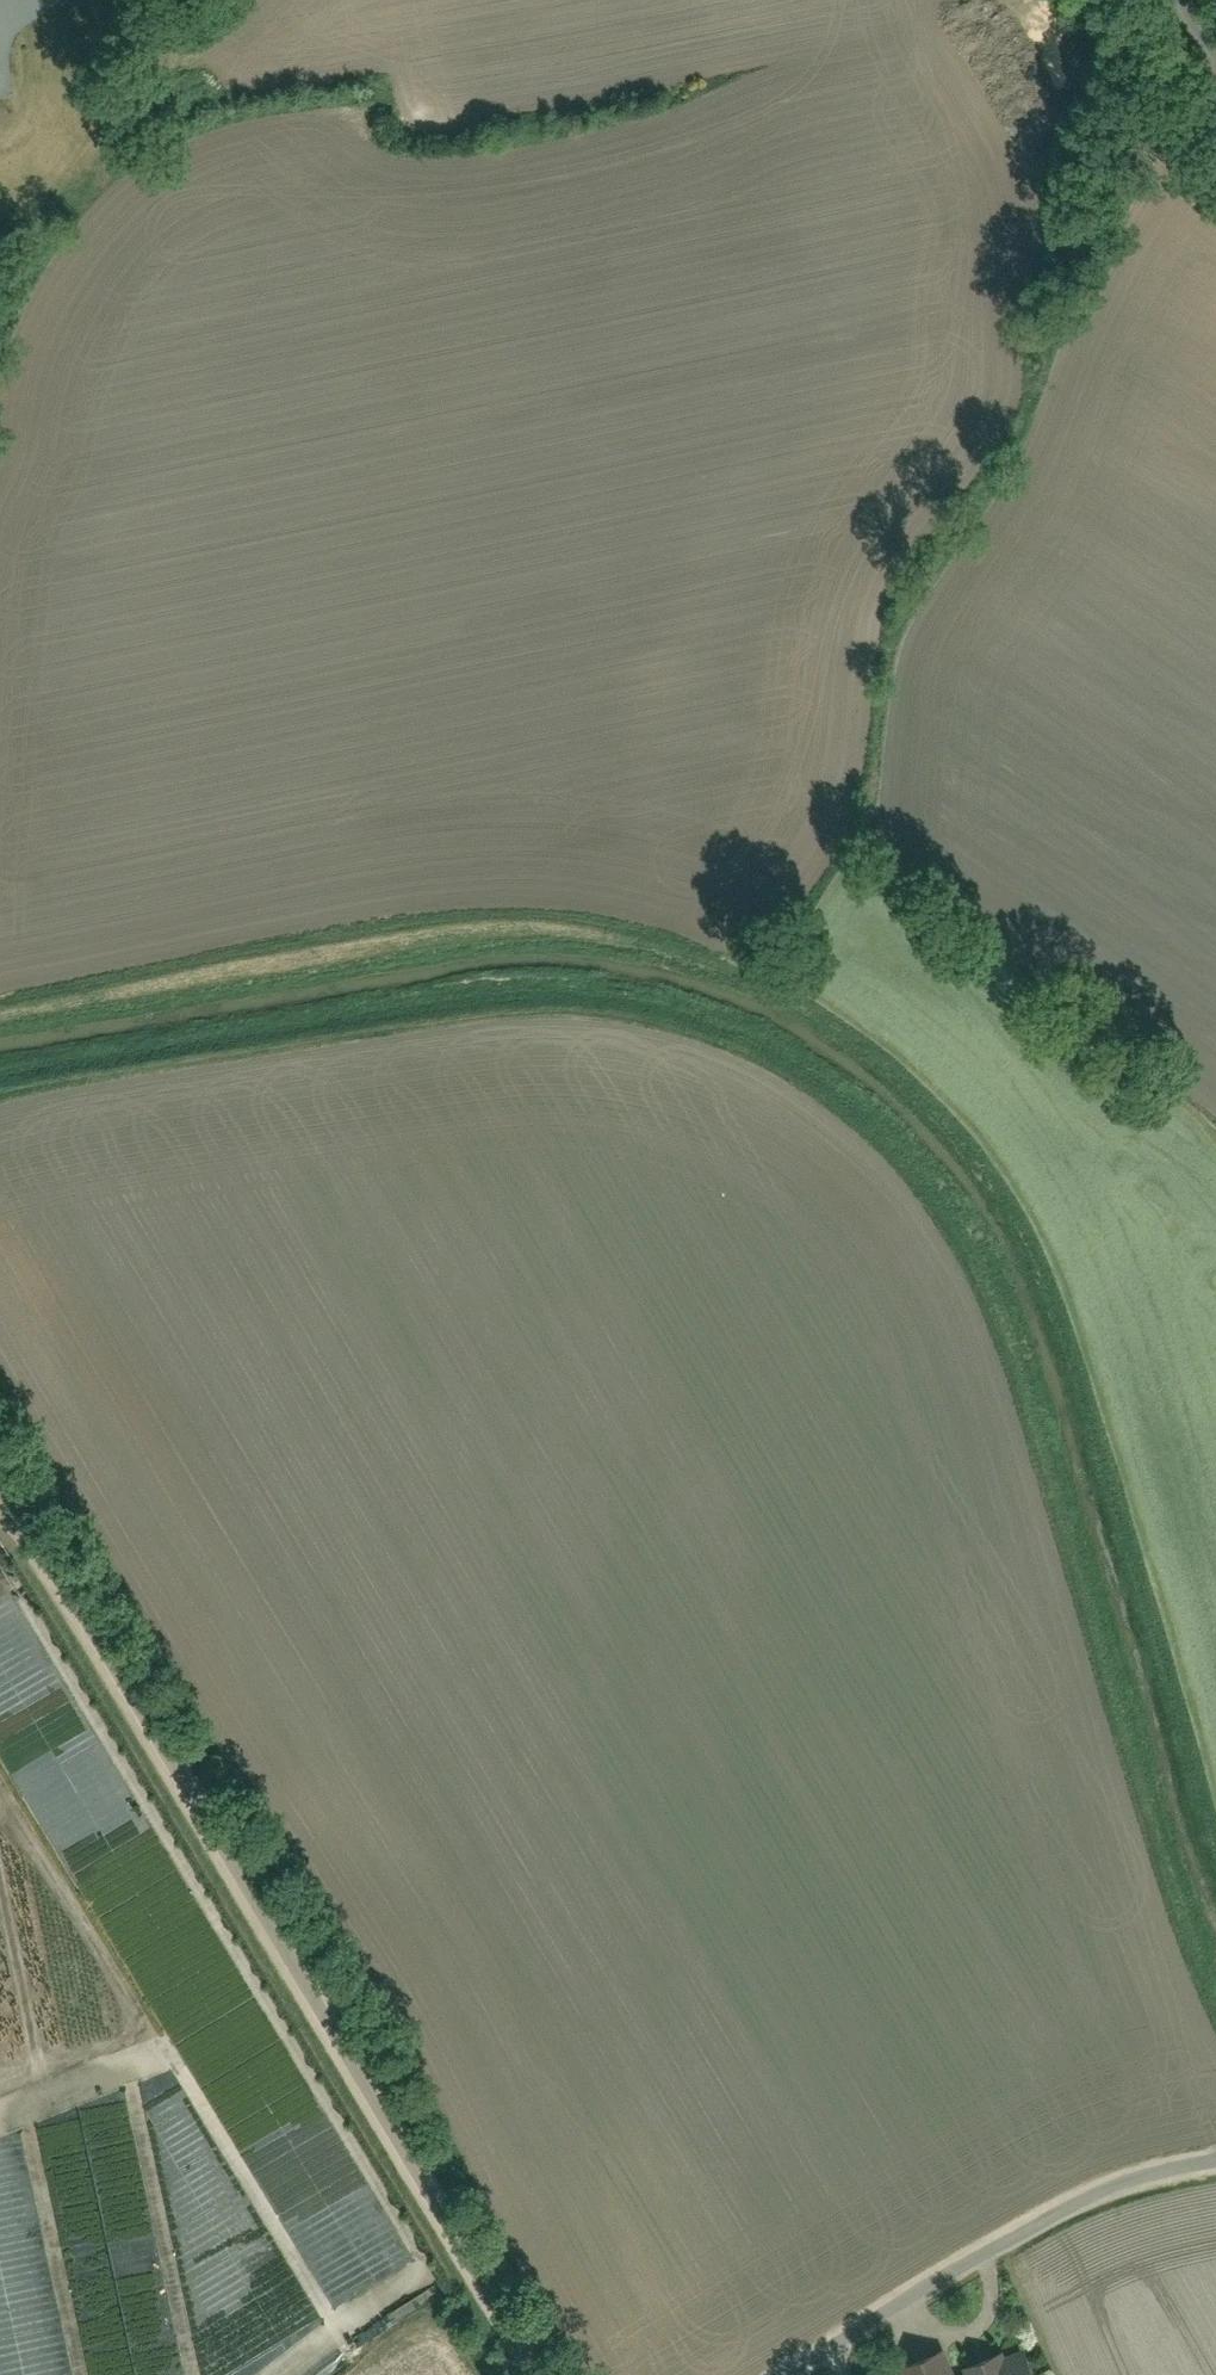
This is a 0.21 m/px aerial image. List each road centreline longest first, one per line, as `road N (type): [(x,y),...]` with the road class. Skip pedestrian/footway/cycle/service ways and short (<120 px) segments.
road 1 (unclassified): [(537,2374),(142,1712),(48,1561),(0,1506)]
road 2 (unclassified): [(1215,2162),(1143,2175),(1098,2193),(792,2374)]
road 3 (track): [(153,2015),(0,2065)]

